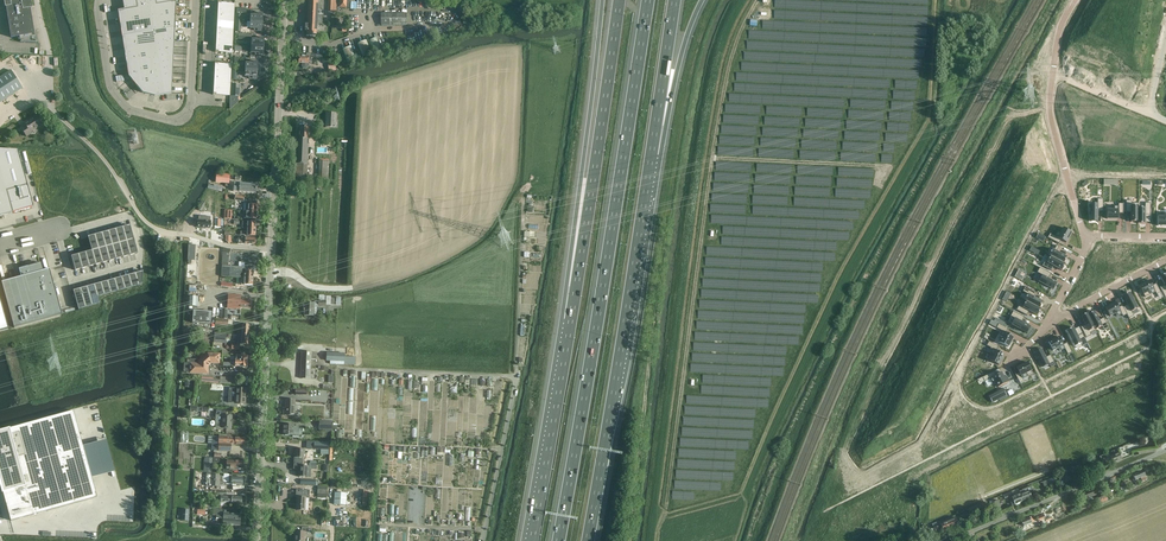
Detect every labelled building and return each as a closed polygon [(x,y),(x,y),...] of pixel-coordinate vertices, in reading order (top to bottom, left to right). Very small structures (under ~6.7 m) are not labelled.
[(6,7),(5,7),(6,7),(11,38),(19,36),(20,42),(38,43),(36,33),(34,34),(30,9),(32,8),(31,0),(5,0),(6,7)] [(118,11),(119,17),(118,17),(120,24),(121,30),(122,37),(123,42),(124,50),(125,55),(126,62),(126,63),(127,68),(128,75),(128,74),(128,76),(132,81),(137,86),(142,93),(154,96),(171,93),(172,80),(174,41),(175,34),(174,34),(175,28),(175,21),(175,15),(176,15),(176,8),(176,2),(176,0),(122,0),(124,10),(118,11)] [(320,12),(320,11),(322,11),(322,5),(320,5),(321,0),(308,0),(308,12),(320,12)] [(332,12),(336,13),(337,0),(336,0),(329,0),(328,12),(332,12)] [(308,12),(307,25),(316,26),(322,26),(322,14),(320,14),(320,12),(308,12)] [(407,13),(381,13),(381,26),(407,26),(407,13)] [(262,23),(263,14),(254,14),(254,16),(250,16),(250,22),(262,23)] [(262,31),(262,23),(250,22),(249,28),(254,28),(254,31),(262,31)] [(316,26),(307,25),(305,25),(305,30),(307,30),(306,36),(311,36),(311,34),(316,34),(316,26)] [(377,37),(370,40),(376,53),(382,50),(377,37)] [(263,47),(264,38),(256,38),(256,40),(251,40),(251,46),(263,47)] [(366,40),(357,44),(362,57),(371,54),(366,40)] [(255,55),(263,55),(263,47),(251,46),(251,52),(255,53),(255,55)] [(351,46),(342,50),(347,63),(356,60),(351,46)] [(308,63),(310,63),(311,63),(311,60),(310,60),(310,54),(306,54),(306,56),(299,55),(298,63),(302,63),(301,67),(303,69),(306,69),(307,67),(308,64),(308,63)] [(258,62),(249,62),(249,64),(245,64),(245,70),(257,71),(258,62)] [(335,63),(328,64),(329,72),(336,71),(335,63)] [(0,77),(0,103),(22,88),(17,80),(20,78),(16,71),(13,73),(11,70),(9,72),(8,70),(1,74),(3,76),(0,77)] [(249,79),(257,79),(257,71),(245,70),(244,76),(249,77),(249,79)] [(326,113),(326,127),(337,128),(337,121),(335,121),(336,114),(326,113)] [(21,128),(27,137),(31,134),(31,133),(43,125),(37,115),(24,123),(25,125),(21,128)] [(296,190),(299,191),(299,194),(306,195),(306,191),(305,191),(309,128),(299,127),(299,138),(294,138),(293,164),(295,164),(294,179),(297,179),(296,190)] [(34,206),(18,150),(0,149),(0,216),(34,206)] [(328,194),(328,180),(329,162),(319,161),(318,180),(325,180),(325,181),(318,181),(318,186),(325,186),(325,195),(328,194)] [(216,174),(215,182),(225,183),(225,186),(229,186),(229,175),(216,174)] [(255,194),(256,191),(258,191),(258,187),(256,187),(256,185),(233,183),(233,192),(255,194)] [(1098,204),(1090,204),(1090,222),(1098,222),(1098,212),(1103,212),(1103,199),(1098,199),(1098,204)] [(206,203),(202,201),(201,201),(196,209),(201,211),(206,203)] [(1131,201),(1126,201),(1126,212),(1131,212),(1131,222),(1138,222),(1138,203),(1132,203),(1132,202),(1131,202),(1131,201)] [(1151,203),(1145,203),(1145,207),(1139,207),(1139,203),(1138,203),(1138,222),(1138,224),(1145,224),(1145,222),(1145,215),(1151,215),(1151,203)] [(1107,209),(1107,215),(1107,219),(1119,219),(1119,213),(1123,214),(1123,204),(1119,204),(1119,206),(1113,206),(1113,209),(1107,209)] [(1158,216),(1158,226),(1165,226),(1165,213),(1164,213),(1164,216),(1158,216)] [(197,221),(197,227),(210,228),(211,221),(208,221),(208,217),(205,216),(205,221),(197,221)] [(134,239),(130,225),(122,227),(126,241),(134,239)] [(126,241),(122,227),(116,229),(119,243),(126,241)] [(1050,234),(1048,238),(1053,240),(1059,244),(1061,240),(1066,243),(1072,232),(1063,228),(1061,233),(1058,231),(1055,236),(1050,234)] [(116,229),(109,231),(113,245),(119,243),(116,229)] [(102,233),(106,247),(113,245),(109,231),(102,233)] [(102,233),(95,235),(99,249),(106,247),(102,233)] [(92,251),(99,249),(95,235),(88,237),(92,251)] [(134,239),(126,241),(130,255),(138,253),(134,239)] [(123,257),(130,255),(126,241),(119,243),(123,257)] [(113,245),(116,259),(123,257),(119,243),(113,245)] [(116,259),(113,245),(106,247),(110,261),(116,259)] [(1054,250),(1052,249),(1049,255),(1064,263),(1067,257),(1057,252),(1059,247),(1057,245),(1054,250)] [(99,249),(103,263),(110,261),(106,247),(99,249)] [(103,263),(99,249),(92,251),(96,265),(103,263)] [(92,251),(85,252),(89,267),(96,265),(92,251)] [(78,254),(82,269),(89,267),(85,252),(78,254)] [(78,254),(71,256),(75,271),(82,269),(78,254)] [(1049,256),(1050,257),(1047,262),(1045,261),(1042,266),(1051,271),(1053,266),(1062,271),(1065,264),(1064,263),(1049,255),(1049,256)] [(14,328),(62,315),(49,269),(43,271),(41,263),(29,266),(19,269),(21,277),(2,282),(1,282),(14,328)] [(1040,268),(1037,272),(1042,275),(1039,282),(1053,289),(1057,283),(1049,278),(1051,274),(1040,268)] [(237,278),(241,278),(244,278),(253,278),(253,271),(245,271),(226,270),(221,270),(221,276),(226,276),(226,277),(237,278)] [(143,271),(128,275),(132,287),(142,284),(143,271)] [(121,277),(125,289),(132,287),(128,275),(121,277)] [(125,289),(121,277),(115,279),(118,291),(125,289)] [(115,279),(108,281),(111,293),(118,291),(115,279)] [(111,293),(108,281),(101,283),(104,295),(111,293)] [(1149,281),(1139,286),(1145,297),(1155,292),(1157,294),(1161,292),(1156,284),(1152,286),(1149,281)] [(97,297),(104,295),(101,283),(94,285),(97,297)] [(87,287),(92,306),(99,304),(97,297),(94,285),(87,287)] [(86,308),(92,306),(87,287),(80,289),(86,308)] [(1025,287),(1023,291),(1028,294),(1025,300),(1039,308),(1043,302),(1034,297),(1037,293),(1025,287)] [(80,289),(73,291),(78,310),(86,308),(80,289)] [(1123,296),(1127,305),(1123,307),(1129,318),(1134,316),(1131,312),(1138,308),(1130,293),(1123,296)] [(240,300),(241,295),(228,294),(227,308),(240,309),(240,307),(240,300)] [(318,298),(318,303),(304,302),(304,306),(305,307),(304,315),(313,316),(313,310),(317,310),(317,306),(326,307),(326,305),(340,306),(341,299),(318,298)] [(8,329),(0,300),(0,332),(8,329)] [(240,300),(240,307),(251,308),(251,301),(240,300)] [(1019,305),(1017,310),(1027,315),(1029,311),(1037,315),(1041,309),(1039,308),(1025,300),(1025,301),(1026,301),(1023,307),(1021,306),(1019,305)] [(1116,302),(1105,308),(1110,317),(1115,314),(1117,317),(1122,314),(1123,316),(1126,314),(1128,318),(1129,318),(1123,307),(1123,305),(1119,308),(1116,302)] [(212,312),(193,310),(192,323),(211,324),(212,312)] [(1013,311),(1011,316),(1015,318),(1011,325),(1027,333),(1031,327),(1022,322),(1024,317),(1013,311)] [(1095,312),(1089,315),(1096,329),(1102,326),(1104,331),(1109,328),(1104,318),(1099,320),(1095,312)] [(1085,325),(1081,327),(1086,338),(1091,335),(1090,333),(1096,330),(1096,329),(1089,315),(1088,313),(1081,316),(1085,325)] [(996,328),(1002,331),(1000,336),(1003,337),(1000,343),(1008,347),(1014,337),(1006,333),(1008,329),(999,324),(996,328)] [(238,325),(238,334),(242,335),(248,335),(249,325),(242,325),(238,325)] [(1073,328),(1067,331),(1075,347),(1081,343),(1083,346),(1088,344),(1082,334),(1078,336),(1073,328)] [(226,344),(226,334),(214,333),(214,343),(226,344)] [(238,334),(238,344),(241,344),(248,344),(248,335),(242,335),(238,334)] [(1059,337),(1048,342),(1053,351),(1058,348),(1060,351),(1064,348),(1068,355),(1072,352),(1067,343),(1063,345),(1059,337)] [(989,342),(987,346),(991,348),(988,353),(990,354),(987,359),(999,365),(1004,355),(997,350),(999,347),(989,342)] [(1041,349),(1035,352),(1042,367),(1049,364),(1051,367),(1056,365),(1050,355),(1046,357),(1041,349)] [(301,365),(310,366),(310,359),(316,359),(316,356),(311,356),(311,352),(302,352),(301,365)] [(345,354),(336,353),(326,353),(326,360),(330,361),(330,364),(351,365),(352,357),(344,356),(345,354)] [(184,364),(184,371),(190,372),(189,373),(207,374),(208,366),(211,364),(211,363),(219,363),(219,354),(207,354),(204,356),(203,355),(200,357),(201,359),(199,360),(190,360),(190,364),(184,364)] [(241,356),(236,356),(236,360),(235,360),(235,366),(240,366),(240,367),(246,367),(247,356),(241,355),(241,356)] [(1027,362),(1016,368),(1019,373),(1015,375),(1020,383),(1024,381),(1023,379),(1028,376),(1026,373),(1032,371),(1027,362)] [(300,378),(310,379),(310,375),(313,375),(313,372),(310,372),(310,366),(301,365),(301,371),(300,378)] [(994,371),(983,377),(985,381),(990,379),(993,384),(995,382),(998,387),(1010,381),(1007,376),(1004,378),(1001,372),(996,375),(994,371)] [(229,388),(228,403),(235,403),(235,404),(246,404),(246,399),(245,398),(245,395),(246,389),(236,388),(236,389),(229,388)] [(1004,389),(989,396),(992,403),(1007,395),(1004,389)] [(295,400),(285,399),(285,410),(283,410),(283,415),(294,416),(295,400)] [(226,411),(216,410),(215,428),(231,429),(232,416),(226,415),(226,411)] [(0,431),(0,483),(11,521),(97,497),(91,478),(83,446),(73,411),(0,431)] [(332,429),(332,422),(319,421),(319,429),(332,429)] [(283,425),(282,435),(292,435),(292,437),(298,437),(299,426),(293,426),(293,425),(283,425)] [(180,433),(179,443),(183,443),(188,443),(188,434),(188,433),(184,433),(180,432),(180,433)] [(219,437),(218,450),(230,451),(231,445),(244,445),(244,438),(231,437),(231,435),(219,434),(219,437)] [(218,450),(219,437),(212,437),(212,436),(209,435),(208,443),(212,444),(211,450),(218,450)] [(295,458),(304,458),(304,466),(308,466),(309,463),(316,463),(316,459),(309,459),(309,458),(306,458),(306,454),(304,454),(304,449),(302,449),(295,449),(295,458)] [(1122,459),(1119,453),(1111,457),(1113,463),(1122,459)] [(205,457),(204,473),(212,473),(212,458),(205,457)] [(292,457),(292,469),(298,470),(298,469),(299,469),(300,469),(300,466),(304,466),(304,458),(295,458),(292,457)] [(243,462),(227,460),(226,468),(243,469),(243,462)] [(298,470),(298,477),(307,477),(307,469),(316,469),(316,466),(316,463),(309,463),(308,466),(304,466),(300,466),(300,469),(299,469),(298,469),(298,470)] [(1143,470),(1132,474),(1135,480),(1140,478),(1142,481),(1147,479),(1145,476),(1146,476),(1143,470)] [(219,475),(208,474),(206,474),(205,486),(207,486),(226,487),(226,484),(242,485),(242,478),(229,477),(228,482),(223,482),(223,477),(219,476),(219,475)] [(1120,487),(1121,490),(1124,489),(1125,492),(1129,490),(1129,491),(1138,487),(1136,484),(1128,487),(1127,485),(1126,486),(1125,484),(1120,487)] [(326,499),(327,487),(317,486),(317,494),(317,498),(326,499)] [(1019,492),(1021,494),(1023,501),(1031,498),(1031,497),(1035,495),(1031,486),(1022,490),(1023,491),(1019,492)] [(1095,488),(1082,493),(1085,500),(1096,495),(1094,491),(1096,490),(1095,488)] [(309,499),(310,492),(310,491),(296,490),(296,498),(297,498),(305,498),(309,499)] [(346,505),(347,493),(334,492),(334,505),(346,505)] [(1023,501),(1021,494),(1012,498),(1010,499),(1012,505),(1015,504),(1015,505),(1023,501)] [(304,510),(305,498),(297,498),(296,510),(304,510)] [(968,515),(986,508),(984,503),(966,510),(968,515)] [(213,509),(212,515),(216,516),(216,518),(223,519),(223,513),(224,510),(213,509)] [(1047,514),(1046,513),(1041,515),(1041,516),(1037,518),(1038,522),(1041,521),(1042,522),(1046,520),(1046,521),(1051,519),(1049,513),(1047,514)] [(1034,521),(1032,516),(1030,517),(1029,517),(1021,520),(1023,526),(1032,523),(1032,522),(1034,521)] [(944,530),(959,524),(956,518),(941,524),(944,530)] [(1004,527),(1007,534),(1020,529),(1017,521),(1004,527)] [(305,533),(310,533),(311,528),(302,528),(301,532),(295,532),(294,540),(305,540),(305,533)]
